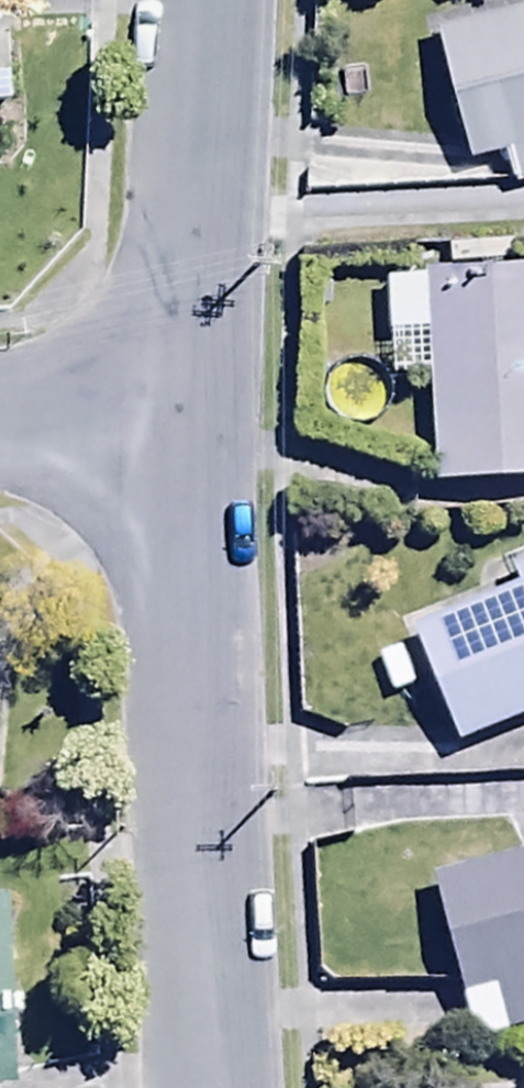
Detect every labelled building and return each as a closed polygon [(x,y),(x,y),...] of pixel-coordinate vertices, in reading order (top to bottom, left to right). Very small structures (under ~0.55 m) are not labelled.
[(441,36),(476,169),(517,158),(523,188),(523,16),(441,36)] [(459,273),(464,502),(523,500),(523,271),(459,273)] [(476,766),(523,746),(523,603),(425,645),(476,766)] [(440,885),(486,1051),(523,1041),(523,863),(440,885)] [(31,914),(0,916),(0,1087),(41,1087),(31,914)]
